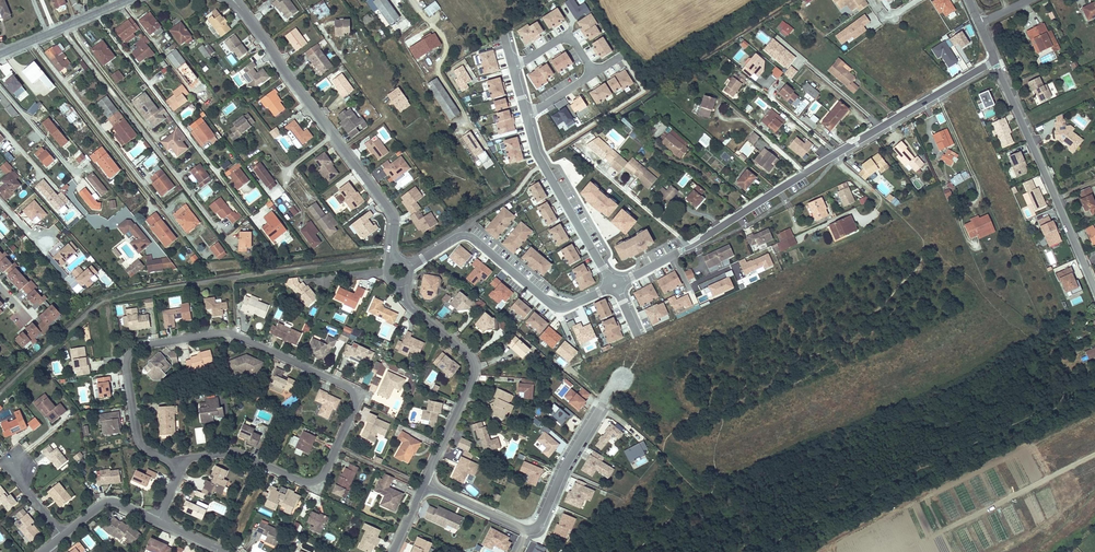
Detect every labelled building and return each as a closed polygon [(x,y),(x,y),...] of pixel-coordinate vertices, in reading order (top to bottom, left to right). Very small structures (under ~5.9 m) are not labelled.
[(3,18),(10,15),(4,0),(0,0),(0,19),(3,18)] [(276,6),(277,5),(282,12),(288,19),(297,11),(289,0),(284,0),(282,2),(280,0),(276,0),(272,3),(275,7),(276,6)] [(322,0),(311,7),(319,19),(330,12),(322,0)] [(373,3),(389,25),(399,18),(386,0),(377,0),(373,3)] [(838,6),(841,10),(847,5),(852,11),(856,8),(850,0),(845,0),(838,6)] [(856,8),(866,1),(865,0),(850,0),(856,8)] [(891,8),(886,0),(884,0),(882,1),(888,10),(891,8)] [(943,11),(936,0),(933,2),(940,13),(943,11)] [(950,0),(936,0),(943,11),(945,16),(955,10),(950,0)] [(435,1),(423,10),(429,16),(440,8),(435,1)] [(1083,10),(1088,20),(1094,16),(1094,2),(1086,7),(1087,8),(1083,10)] [(564,19),(557,9),(550,14),(557,26),(561,24),(560,22),(564,19)] [(880,21),(889,17),(885,9),(876,13),(880,21)] [(208,20),(221,37),(231,30),(226,23),(227,22),(224,17),(223,19),(216,10),(212,13),(212,17),(208,20)] [(370,13),(361,19),(365,24),(374,18),(370,13)] [(145,19),(144,17),(139,20),(150,34),(153,32),(155,35),(162,30),(160,27),(151,14),(145,19)] [(557,26),(550,14),(542,19),(549,29),(553,26),(554,28),(557,26)] [(595,26),(597,25),(590,14),(577,22),(582,29),(580,30),(583,34),(595,26)] [(862,29),(864,27),(863,26),(862,24),(863,23),(865,25),(870,21),(864,14),(835,35),(841,44),(852,36),(857,32),(859,35),(864,32),(862,29)] [(131,18),(124,24),(125,25),(122,27),(119,29),(116,31),(123,40),(124,39),(133,33),(139,28),(131,18)] [(349,19),(333,18),(333,36),(343,36),(343,32),(349,32),(349,19)] [(783,21),(780,25),(788,32),(791,28),(783,21)] [(543,32),(536,22),(529,27),(537,39),(540,37),(539,35),(543,32)] [(176,29),(175,27),(171,30),(180,44),(185,41),(187,44),(193,40),(182,24),(176,29)] [(1027,32),(1031,41),(1034,39),(1040,51),(1051,46),(1056,44),(1053,37),(1048,40),(1046,34),(1047,33),(1043,24),(1027,32)] [(537,39),(529,27),(527,25),(517,31),(525,45),(532,40),(533,41),(537,39)] [(780,25),(777,28),(785,35),(788,32),(780,25)] [(590,40),(600,33),(595,26),(583,34),(585,37),(587,36),(590,40)] [(295,29),(285,37),(289,42),(291,41),(295,47),(294,48),(297,52),(307,43),(295,29)] [(962,31),(950,39),(954,45),(955,47),(959,44),(962,48),(970,43),(962,31)] [(136,37),(133,33),(124,39),(127,43),(136,37)] [(131,53),(135,58),(141,53),(142,55),(144,53),(146,56),(147,58),(153,54),(145,44),(149,41),(144,35),(135,43),(138,47),(131,53)] [(235,35),(233,36),(240,45),(242,44),(235,35)] [(432,35),(428,37),(435,48),(438,46),(432,35)] [(240,45),(233,36),(225,43),(232,52),(233,50),(239,59),(248,52),(242,44),(240,45)] [(435,48),(428,37),(409,48),(416,59),(435,48)] [(595,52),(607,45),(602,38),(592,44),(595,48),(593,49),(595,52)] [(778,44),(772,39),(769,44),(774,48),(778,44)] [(949,39),(933,49),(938,57),(942,55),(947,63),(955,58),(949,48),(954,45),(950,39),(949,39)] [(1034,39),(1031,41),(1037,53),(1040,51),(1034,39)] [(97,48),(96,46),(91,50),(103,65),(114,57),(103,43),(97,48)] [(774,48),(769,44),(764,50),(786,68),(794,58),(778,44),(774,48)] [(205,58),(208,56),(209,55),(202,45),(198,48),(205,58)] [(612,52),(607,45),(595,52),(597,56),(599,55),(602,59),(612,52)] [(215,53),(210,46),(207,49),(206,49),(211,56),(215,53)] [(45,52),(52,60),(59,55),(52,47),(45,52)] [(197,79),(175,49),(167,56),(188,85),(197,79)] [(308,58),(311,61),(312,61),(317,67),(322,74),(332,66),(319,49),(308,58)] [(499,71),(494,51),(479,55),(484,75),(499,71)] [(141,53),(135,58),(138,62),(146,56),(144,53),(142,55),(141,53)] [(555,60),(551,63),(559,74),(574,65),(566,53),(562,56),(555,60)] [(748,59),(745,62),(745,66),(741,70),(750,77),(753,73),(755,72),(760,66),(764,62),(755,54),(751,59),(748,59)] [(59,55),(52,60),(59,71),(65,67),(68,70),(72,67),(69,64),(67,66),(59,55)] [(844,63),(838,58),(828,71),(847,86),(846,87),(853,93),(857,88),(851,83),(855,79),(854,78),(847,72),(841,67),(844,63)] [(949,66),(957,61),(955,58),(947,63),(949,66)] [(81,60),(78,62),(84,70),(87,68),(81,60)] [(34,62),(22,72),(32,84),(39,78),(48,89),(53,85),(34,62)] [(764,70),(764,62),(760,66),(760,69),(756,73),(755,72),(753,73),(757,77),(764,70)] [(248,87),(255,88),(256,83),(262,82),(263,82),(269,78),(263,69),(257,74),(255,74),(252,70),(256,67),(253,63),(244,70),(249,77),(248,87)] [(841,67),(847,72),(850,69),(844,63),(841,67)] [(555,76),(547,65),(543,68),(528,77),(536,89),(546,82),(555,76)] [(528,76),(528,77),(543,68),(542,67),(535,71),(528,76)] [(791,79),(797,72),(790,67),(784,74),(790,79),(791,79)] [(84,70),(81,72),(84,76),(90,71),(87,68),(84,70)] [(617,73),(613,76),(621,88),(622,90),(633,83),(625,70),(617,75),(617,73)] [(118,71),(111,76),(116,83),(123,78),(118,71)] [(333,81),(337,87),(339,89),(338,90),(344,98),(355,90),(342,74),(333,81)] [(13,76),(5,83),(13,93),(22,86),(13,76)] [(621,88),(613,76),(610,78),(611,80),(607,82),(614,92),(621,88)] [(738,91),(742,84),(743,85),(746,82),(745,81),(738,77),(737,76),(735,79),(733,78),(724,91),(733,98),(736,93),(735,92),(736,90),(738,91)] [(1034,96),(1037,95),(1040,102),(1052,97),(1046,84),(1043,85),(1039,76),(1028,82),(1032,91),(1034,96)] [(92,78),(83,85),(90,94),(99,87),(92,78)] [(427,85),(450,119),(459,113),(436,79),(427,85)] [(501,79),(487,83),(492,101),(506,97),(501,79)] [(801,88),(814,99),(818,94),(805,83),(801,88)] [(611,95),(605,84),(601,86),(599,85),(596,87),(604,99),(611,95)] [(798,97),(792,92),(793,91),(785,84),(779,92),(787,99),(786,100),(791,105),(798,97)] [(175,95),(171,98),(178,107),(187,101),(184,97),(188,93),(182,85),(177,89),(180,92),(175,95)] [(604,99),(596,87),(592,89),(594,91),(590,93),(597,104),(604,99)] [(408,101),(399,88),(389,95),(392,100),(391,101),(393,104),(394,103),(398,108),(408,101)] [(275,89),(262,99),(269,107),(276,116),(286,109),(280,102),(278,100),(280,98),(276,94),(278,93),(275,89)] [(994,105),(988,91),(979,95),(982,102),(978,104),(981,111),(994,105)] [(134,105),(146,95),(144,93),(132,102),(134,105)] [(157,110),(146,95),(134,105),(146,120),(147,119),(150,117),(148,115),(150,114),(158,125),(165,119),(162,115),(166,112),(162,107),(157,110)] [(106,96),(97,104),(114,127),(124,119),(106,96)] [(709,117),(715,99),(705,96),(699,114),(709,117)] [(178,107),(171,98),(166,102),(173,111),(178,107)] [(269,107),(262,99),(261,100),(267,108),(269,107)] [(494,103),(496,112),(508,109),(507,104),(505,99),(494,103)] [(408,101),(398,108),(400,112),(410,104),(408,101)] [(73,109),(70,105),(66,103),(60,108),(65,116),(73,109)] [(839,103),(822,123),(830,130),(835,124),(836,124),(843,116),(842,115),(847,109),(839,103)] [(563,110),(552,117),(557,125),(564,120),(568,128),(575,124),(571,119),(576,116),(569,104),(562,109),(563,110)] [(10,105),(5,109),(13,118),(18,114),(10,105)] [(338,115),(343,121),(351,131),(349,133),(353,138),(360,133),(356,128),(360,125),(364,130),(369,126),(361,117),(359,119),(350,108),(346,111),(345,110),(338,115)] [(94,135),(73,109),(65,116),(72,125),(73,124),(77,129),(76,129),(86,142),(94,135)] [(770,110),(761,121),(768,127),(769,126),(771,127),(770,128),(775,133),(784,122),(770,110)] [(496,114),(499,123),(511,119),(509,111),(496,114)] [(158,125),(150,114),(148,115),(150,117),(147,119),(154,128),(158,125)] [(245,119),(238,125),(244,132),(251,127),(250,126),(254,122),(248,114),(244,118),(245,119)] [(243,116),(236,122),(238,125),(245,119),(244,118),(243,116)] [(816,124),(810,119),(806,116),(804,118),(802,116),(799,119),(802,121),(803,120),(813,129),(817,125),(816,124)] [(69,143),(50,118),(43,124),(61,148),(69,143)] [(1007,124),(1004,118),(992,123),(1002,147),(1012,142),(1009,133),(1005,125),(1007,124)] [(201,146),(203,144),(205,143),(209,140),(214,136),(201,119),(192,125),(190,126),(188,129),(201,146)] [(499,123),(496,123),(500,135),(516,131),(512,119),(511,119),(499,123)] [(620,121),(637,135),(639,132),(623,119),(620,121)] [(114,128),(117,133),(125,144),(137,136),(124,120),(114,128)] [(1058,126),(1064,126),(1064,120),(1053,122),(1055,131),(1053,131),(1055,139),(1061,139),(1063,140),(1062,141),(1067,145),(1074,150),(1082,140),(1071,131),(1067,128),(1065,128),(1058,129),(1058,126)] [(294,121),(285,129),(289,133),(291,132),(303,146),(313,138),(307,130),(304,133),(294,121)] [(343,121),(341,122),(349,133),(351,131),(343,121)] [(234,126),(230,130),(232,133),(237,139),(242,135),(241,134),(244,132),(238,125),(235,127),(234,126)] [(173,137),(172,134),(162,142),(167,150),(171,148),(177,156),(187,149),(182,142),(186,138),(178,127),(175,132),(176,134),(173,137)] [(277,128),(270,133),(275,139),(282,135),(277,128)] [(940,150),(953,144),(946,129),(933,135),(940,150)] [(681,153),(683,155),(687,149),(685,147),(689,143),(673,130),(662,143),(671,151),(678,156),(681,153)] [(470,132),(459,139),(472,159),(471,160),(478,170),(483,167),(481,164),(476,156),(483,152),(470,132)] [(753,132),(747,139),(753,145),(760,137),(753,132)] [(125,144),(117,133),(114,135),(122,146),(125,144)] [(713,141),(705,134),(699,143),(707,149),(713,141)] [(217,140),(214,136),(209,140),(212,144),(217,140)] [(731,140),(728,137),(722,144),(726,146),(731,140)] [(524,161),(517,138),(504,142),(510,165),(524,161)] [(598,138),(586,145),(598,156),(599,154),(604,158),(607,161),(615,152),(598,138)] [(802,158),(813,145),(807,140),(804,144),(796,138),(789,147),(802,158)] [(371,139),(365,144),(367,148),(369,147),(373,153),(378,160),(388,153),(378,140),(374,143),(371,139)] [(901,141),(893,149),(899,155),(897,157),(901,162),(906,167),(909,164),(916,172),(924,165),(917,156),(914,159),(906,149),(907,148),(901,141)] [(755,150),(746,143),(740,151),(748,157),(751,153),(754,155),(757,151),(755,150)] [(42,148),(35,154),(46,167),(54,160),(46,151),(45,152),(42,148)] [(101,148),(92,155),(97,161),(110,178),(119,170),(101,148)] [(769,173),(773,167),(770,165),(772,163),(775,165),(779,160),(765,148),(753,162),(762,169),(763,168),(769,173)] [(944,161),(951,165),(953,162),(951,161),(954,157),(956,158),(958,155),(954,153),(953,157),(950,155),(952,152),(948,150),(944,157),(945,158),(944,161)] [(681,153),(678,156),(671,151),(671,152),(679,159),(683,155),(681,153)] [(4,155),(10,162),(14,159),(8,152),(4,155)] [(483,152),(476,156),(481,164),(489,159),(483,152)] [(615,152),(607,161),(611,164),(616,168),(615,170),(619,173),(623,168),(628,163),(615,152)] [(315,160),(321,169),(330,180),(338,174),(332,166),(330,163),(331,162),(324,153),(315,160)] [(1016,168),(1015,168),(1019,178),(1030,172),(1027,167),(1025,163),(1026,163),(1022,153),(1011,158),(1016,168)] [(87,158),(83,154),(76,161),(80,165),(87,158)] [(879,154),(862,166),(864,169),(859,175),(865,180),(869,176),(878,169),(881,173),(889,168),(879,154)] [(385,170),(384,171),(387,174),(388,173),(389,175),(392,178),(404,170),(406,172),(410,169),(401,157),(392,165),(385,170)] [(631,158),(628,163),(623,168),(627,171),(629,170),(634,174),(637,177),(644,169),(631,158)] [(384,163),(382,165),(385,170),(392,165),(388,160),(384,163)] [(231,165),(228,161),(222,166),(224,169),(231,165)] [(7,162),(0,168),(5,175),(12,169),(7,162)] [(266,187),(267,186),(273,182),(274,181),(260,163),(253,168),(266,187)] [(208,183),(206,179),(209,177),(199,164),(190,171),(200,184),(199,184),(201,188),(208,183)] [(235,171),(232,168),(225,173),(228,177),(230,175),(232,179),(239,188),(249,181),(239,168),(238,169),(235,171)] [(1019,178),(1015,168),(1010,171),(1014,180),(1019,178)] [(330,180),(321,169),(319,171),(327,182),(330,180)] [(644,169),(637,177),(641,180),(645,184),(644,185),(649,189),(657,180),(644,169)] [(150,178),(154,182),(164,195),(174,187),(161,170),(156,173),(150,178)] [(404,170),(392,178),(394,181),(406,172),(404,170)] [(747,171),(737,183),(745,190),(751,183),(750,182),(755,177),(747,171)] [(5,198),(13,191),(20,185),(16,180),(18,177),(14,172),(11,175),(10,174),(3,180),(6,184),(0,189),(0,193),(5,199),(5,198)] [(966,172),(951,180),(952,182),(954,187),(970,179),(968,175),(966,172)] [(87,177),(92,184),(93,183),(95,186),(94,186),(102,196),(107,191),(92,173),(87,177)] [(239,188),(232,179),(231,180),(238,190),(239,188)] [(36,186),(47,199),(55,192),(44,180),(36,186)] [(1034,180),(1026,184),(1037,208),(1048,204),(1040,186),(1037,187),(1034,180)] [(164,195),(154,182),(152,184),(161,197),(164,195)] [(846,182),(839,186),(841,191),(838,192),(845,207),(855,202),(846,182)] [(355,193),(356,193),(349,183),(339,190),(347,200),(346,202),(353,210),(363,202),(359,196),(358,197),(355,193)] [(590,203),(601,190),(592,183),(581,196),(590,203)] [(670,202),(678,192),(671,186),(667,192),(663,188),(659,192),(670,202)] [(696,208),(701,202),(704,199),(702,198),(700,196),(704,192),(698,186),(686,200),(696,208)] [(402,198),(405,201),(410,208),(417,202),(423,197),(415,187),(402,198)] [(1082,191),(1085,198),(1083,199),(1080,200),(1080,201),(1081,205),(1082,204),(1085,212),(1090,210),(1092,215),(1094,214),(1094,204),(1091,196),(1092,195),(1089,188),(1082,191)] [(951,195),(948,189),(943,192),(946,198),(951,195)] [(548,199),(546,195),(548,194),(546,190),(533,197),(538,205),(548,199)] [(593,209),(606,195),(601,190),(590,203),(588,205),(593,209)] [(13,191),(5,198),(7,199),(15,193),(13,191)] [(58,196),(55,192),(47,199),(57,212),(59,211),(65,206),(65,205),(58,196)] [(357,192),(356,193),(355,193),(358,197),(359,196),(363,202),(364,201),(357,192)] [(61,193),(58,196),(65,205),(69,202),(61,193)] [(611,199),(606,195),(593,209),(598,213),(599,212),(611,199)] [(215,214),(217,212),(218,212),(223,218),(223,219),(227,216),(229,219),(236,214),(233,211),(232,212),(220,197),(209,205),(215,214)] [(867,197),(859,200),(861,205),(869,202),(867,197)] [(809,204),(814,216),(816,220),(828,215),(825,209),(822,203),(820,198),(809,204)] [(118,199),(109,201),(111,209),(120,207),(118,199)] [(618,206),(611,199),(599,212),(607,219),(618,206)] [(273,204),(270,200),(265,204),(269,208),(273,204)] [(47,216),(34,201),(28,206),(37,216),(41,221),(47,216)] [(315,201),(306,208),(316,221),(325,214),(315,201)] [(405,201),(403,202),(411,212),(419,205),(417,202),(410,208),(405,201)] [(186,204),(183,206),(185,210),(186,210),(195,222),(185,230),(187,233),(200,223),(186,204)] [(419,205),(411,212),(413,215),(411,216),(414,220),(423,214),(421,210),(422,209),(419,205)] [(543,218),(555,211),(553,207),(551,209),(549,205),(539,211),(543,218)] [(37,216),(28,206),(22,211),(31,221),(37,216)] [(65,206),(59,211),(62,214),(68,209),(65,206)] [(183,206),(173,214),(185,230),(195,222),(186,210),(185,210),(183,206)] [(293,207),(289,210),(294,216),(298,213),(293,207)] [(515,217),(504,208),(497,215),(509,225),(515,217)] [(329,211),(325,214),(316,221),(329,237),(338,230),(335,227),(339,224),(329,211)] [(558,220),(556,216),(557,215),(555,211),(543,218),(547,226),(558,220)] [(637,222),(625,211),(613,224),(626,235),(637,222)] [(264,218),(268,224),(276,218),(272,212),(264,218)] [(369,212),(354,223),(360,231),(357,233),(360,238),(363,236),(365,240),(378,230),(375,225),(373,227),(370,223),(368,224),(366,221),(368,220),(373,216),(369,212)] [(425,217),(418,222),(423,228),(426,232),(439,222),(432,212),(425,217)] [(147,220),(152,227),(153,227),(156,231),(154,232),(160,240),(161,239),(167,246),(176,239),(168,229),(167,229),(163,224),(164,224),(155,213),(147,220)] [(236,214),(229,219),(232,224),(241,217),(237,213),(236,214)] [(423,214),(414,220),(421,230),(423,228),(418,222),(425,217),(423,214)] [(509,225),(497,215),(495,218),(506,228),(509,225)] [(972,222),(964,225),(970,239),(977,235),(979,238),(989,234),(995,231),(988,215),(979,219),(972,222)] [(1062,239),(1052,219),(1050,220),(1048,215),(1037,221),(1050,245),(1062,239)] [(830,226),(836,240),(857,230),(851,217),(830,226)] [(269,226),(264,230),(270,239),(276,234),(278,237),(282,234),(280,231),(284,228),(276,218),(268,224),(269,226)] [(506,228),(495,218),(491,222),(503,232),(506,228)] [(124,233),(129,229),(134,226),(130,221),(127,221),(119,227),(121,229),(124,233)] [(314,235),(319,232),(311,221),(306,225),(307,226),(301,231),(313,248),(320,243),(314,235)] [(503,232),(491,222),(485,230),(496,239),(503,232)] [(532,232),(521,222),(515,229),(526,239),(532,232)] [(354,223),(351,225),(357,233),(360,231),(354,223)] [(134,226),(129,229),(136,238),(131,243),(138,253),(150,244),(136,227),(137,226),(136,225),(135,225),(134,226)] [(556,239),(568,231),(566,228),(564,229),(562,225),(551,231),(556,239)] [(1092,243),(1094,242),(1094,230),(1093,226),(1086,229),(1092,243)] [(526,239),(515,229),(512,233),(523,242),(526,239)] [(753,234),(746,237),(750,246),(757,243),(758,246),(773,239),(768,229),(754,236),(753,234)] [(781,234),(784,241),(793,236),(790,229),(780,233),(781,234)] [(570,240),(568,236),(570,235),(568,231),(556,239),(560,246),(570,240)] [(647,231),(618,248),(626,262),(655,245),(647,231)] [(240,232),(240,239),(241,239),(241,248),(246,248),(250,248),(251,232),(240,232)] [(523,242),(512,233),(508,237),(520,246),(523,242)] [(781,242),(784,250),(797,244),(793,236),(784,241),(781,242)] [(520,246),(508,237),(502,244),(513,254),(520,246)] [(240,239),(239,239),(238,252),(246,252),(246,248),(241,248),(241,239),(240,239)] [(217,242),(210,248),(217,257),(224,251),(217,242)] [(72,243),(53,259),(59,266),(75,252),(78,250),(72,243)] [(565,258),(578,251),(576,247),(574,248),(571,245),(561,251),(565,258)] [(734,255),(729,245),(706,256),(708,260),(705,262),(708,268),(721,262),(721,261),(734,255)] [(471,256),(460,247),(450,258),(461,268),(471,256)] [(122,255),(116,249),(112,252),(118,259),(122,255)] [(527,263),(535,253),(530,249),(522,258),(527,263)] [(3,272),(7,269),(12,264),(5,257),(8,255),(4,251),(2,254),(0,255),(0,268),(3,272)] [(226,254),(224,251),(217,257),(219,260),(226,254)] [(580,260),(578,256),(580,255),(578,251),(565,258),(570,266),(580,260)] [(77,254),(75,252),(59,266),(61,268),(77,254)] [(532,267),(541,257),(535,253),(527,263),(530,264),(532,267)] [(764,267),(765,271),(774,267),(768,255),(760,259),(752,262),(752,261),(747,263),(745,259),(739,262),(740,266),(741,267),(745,276),(764,267)] [(538,271),(546,262),(541,257),(532,267),(535,269),(538,271)] [(161,259),(146,262),(148,274),(163,272),(161,259)] [(485,280),(492,272),(487,268),(486,269),(483,266),(484,265),(476,259),(471,264),(475,268),(466,279),(474,285),(481,277),(485,280)] [(144,266),(138,260),(126,271),(132,277),(144,266)] [(7,269),(10,273),(7,276),(13,283),(21,275),(15,268),(17,266),(14,262),(12,264),(7,269)] [(543,276),(551,266),(546,262),(538,271),(543,276)] [(577,278),(589,271),(587,268),(585,269),(583,265),(573,271),(577,278)] [(77,279),(76,281),(82,287),(85,285),(91,279),(99,272),(93,266),(85,273),(77,279)] [(1073,273),(1070,266),(1055,273),(1058,281),(1061,279),(1067,291),(1070,289),(1073,294),(1083,289),(1077,278),(1075,279),(1074,280),(1071,274),(1072,273),(1073,273)] [(72,273),(77,279),(85,273),(79,267),(72,273)] [(694,278),(691,270),(685,273),(688,281),(694,278)] [(594,283),(590,276),(591,275),(589,271),(577,278),(575,280),(581,291),(594,283)] [(672,288),(681,284),(674,271),(665,275),(672,288)] [(430,294),(434,293),(434,292),(437,293),(438,287),(440,288),(441,280),(439,277),(425,274),(423,284),(425,284),(424,289),(422,289),(421,292),(424,295),(427,292),(430,294)] [(13,283),(20,290),(23,287),(26,290),(33,284),(30,280),(28,282),(21,275),(13,283)] [(672,288),(665,275),(656,280),(664,293),(672,288)] [(513,294),(501,284),(501,283),(495,277),(490,283),(496,289),(494,292),(493,291),(489,295),(495,300),(499,296),(502,299),(503,298),(507,301),(513,294)] [(727,278),(708,287),(713,298),(734,288),(729,278),(729,277),(727,278)] [(94,283),(91,279),(85,285),(88,288),(94,283)] [(303,296),(311,305),(319,298),(308,286),(307,287),(303,282),(294,290),(298,294),(300,292),(303,296)] [(658,296),(651,283),(642,288),(649,301),(658,296)] [(33,284),(26,290),(29,294),(26,297),(33,304),(36,301),(41,297),(35,290),(37,288),(33,284)] [(354,294),(354,296),(351,294),(352,293),(340,288),(335,298),(345,303),(344,304),(355,309),(360,297),(361,298),(365,290),(358,287),(354,294)] [(439,295),(440,288),(438,287),(437,293),(434,292),(434,293),(430,294),(427,292),(424,295),(427,297),(432,298),(439,295)] [(642,288),(634,293),(641,306),(649,301),(642,288)] [(462,307),(468,306),(471,308),(476,308),(475,303),(469,298),(467,298),(460,292),(450,304),(458,311),(462,307)] [(36,301),(39,305),(40,305),(47,298),(43,295),(41,297),(36,301)] [(675,310),(679,308),(685,306),(686,308),(692,306),(691,303),(688,295),(676,300),(675,296),(668,299),(669,303),(672,302),(675,310)] [(311,305),(303,296),(301,297),(309,307),(311,305)] [(154,306),(153,298),(145,299),(146,307),(154,306)] [(213,309),(214,310),(213,311),(217,314),(225,313),(224,310),(228,309),(227,302),(217,303),(216,298),(206,299),(207,310),(213,309)] [(269,306),(251,298),(250,300),(246,298),(243,305),(241,310),(245,311),(246,310),(255,314),(264,318),(269,306)] [(369,311),(387,319),(386,321),(393,325),(398,314),(382,306),(384,302),(375,298),(369,311)] [(517,314),(526,303),(523,300),(522,302),(518,299),(510,308),(517,314)] [(605,299),(594,304),(597,312),(610,306),(609,303),(607,303),(605,299)] [(524,320),(531,310),(528,307),(529,306),(526,303),(517,314),(524,320)] [(52,304),(45,311),(54,320),(61,314),(52,304)] [(657,305),(646,310),(653,324),(659,321),(657,317),(660,315),(662,318),(667,315),(662,305),(658,307),(657,305)] [(612,315),(610,311),(612,310),(610,306),(597,312),(601,320),(612,315)] [(128,317),(130,327),(140,326),(140,329),(151,327),(149,315),(139,317),(138,308),(127,309),(128,317)] [(183,309),(164,311),(167,328),(176,327),(175,319),(184,318),(184,321),(192,320),(190,308),(183,309)] [(39,324),(46,331),(50,328),(48,325),(54,320),(45,311),(40,315),(39,317),(42,321),(39,324)] [(485,331),(488,328),(494,327),(494,330),(499,330),(498,321),(495,319),(493,319),(486,313),(476,325),(484,332),(485,331)] [(542,317),(544,315),(540,313),(538,316),(534,313),(526,323),(533,328),(542,317)] [(539,334),(548,324),(544,321),(546,319),(542,317),(533,328),(539,334)] [(619,325),(617,322),(615,323),(613,318),(602,323),(606,331),(619,325)] [(566,323),(568,328),(576,325),(573,320),(566,323)] [(32,323),(25,329),(29,333),(34,338),(40,332),(43,334),(46,331),(39,324),(36,327),(32,323)] [(288,341),(297,345),(302,334),(280,324),(278,327),(274,335),(284,339),(288,341)] [(311,327),(305,324),(303,331),(308,333),(311,327)] [(579,325),(572,329),(579,345),(595,338),(589,326),(581,329),(579,325)] [(623,337),(619,330),(621,329),(619,325),(606,331),(603,332),(608,344),(623,337)] [(353,330),(346,326),(344,331),(351,334),(353,330)] [(561,337),(549,327),(540,337),(552,347),(561,337)] [(426,342),(412,336),(413,332),(408,330),(399,351),(408,355),(410,350),(412,347),(421,352),(426,342)] [(351,334),(344,331),(340,339),(348,343),(351,335),(351,334)] [(22,332),(15,338),(23,347),(30,341),(32,344),(36,340),(34,338),(29,333),(26,336),(22,332)] [(517,351),(524,357),(531,349),(516,336),(509,344),(514,349),(515,348),(518,350),(517,351)] [(326,362),(332,348),(334,348),(337,341),(329,337),(326,344),(314,339),(310,348),(321,354),(319,358),(326,362)] [(364,361),(369,363),(374,352),(359,345),(358,349),(352,347),(347,357),(353,360),(355,357),(364,361)] [(76,371),(79,371),(79,376),(91,374),(90,369),(88,369),(87,358),(85,347),(73,349),(76,371)] [(321,354),(310,348),(309,351),(317,355),(316,357),(319,358),(321,354)] [(1086,352),(1090,360),(1094,357),(1094,348),(1086,352)] [(195,371),(195,369),(204,367),(204,364),(214,361),(211,351),(201,354),(201,356),(200,356),(197,357),(193,358),(192,361),(187,362),(190,373),(195,371)] [(178,363),(176,352),(172,352),(169,355),(172,358),(173,364),(178,363)] [(435,364),(438,367),(447,356),(443,353),(435,364)] [(236,359),(229,362),(234,375),(239,377),(240,375),(241,374),(240,372),(247,370),(250,371),(257,375),(264,362),(253,357),(253,359),(248,357),(247,354),(236,359)] [(153,378),(159,378),(165,373),(171,368),(171,366),(165,360),(166,360),(163,356),(157,361),(155,358),(149,362),(151,364),(152,365),(150,367),(149,366),(145,369),(148,373),(148,374),(151,378),(152,377),(153,378)] [(460,370),(452,363),(453,362),(447,356),(438,367),(452,379),(460,370)] [(363,365),(364,361),(355,357),(353,360),(363,365)] [(461,368),(454,361),(453,362),(452,363),(460,370),(461,368)] [(275,390),(283,394),(285,390),(292,393),(296,386),(294,386),(296,382),(289,379),(289,380),(285,379),(284,380),(281,379),(282,377),(285,371),(277,368),(272,378),(275,380),(274,384),(277,385),(275,390)] [(401,391),(406,380),(389,372),(380,391),(391,396),(394,388),(401,391)] [(100,398),(112,396),(109,382),(111,382),(110,377),(98,379),(99,384),(98,384),(100,398)] [(375,377),(370,390),(376,392),(381,380),(375,377)] [(566,379),(564,382),(571,387),(573,385),(566,379)] [(521,385),(518,384),(518,392),(525,393),(533,394),(534,386),(531,385),(521,385)] [(590,394),(583,388),(577,395),(572,390),(567,396),(572,400),(570,401),(569,403),(578,411),(586,402),(584,401),(590,394)] [(509,404),(513,395),(499,389),(496,397),(498,398),(500,399),(499,401),(498,400),(493,410),(495,411),(506,416),(507,412),(511,404),(509,404)] [(319,414),(328,419),(332,411),(330,410),(332,408),(333,408),(335,409),(340,400),(327,394),(327,393),(321,390),(316,399),(321,401),(320,403),(324,404),(319,414)] [(391,396),(380,391),(379,394),(389,399),(391,396)] [(45,394),(40,398),(43,402),(46,400),(49,404),(52,403),(45,394)] [(67,411),(60,404),(56,407),(52,403),(49,404),(46,400),(43,402),(40,398),(34,402),(41,411),(44,410),(48,415),(46,416),(52,423),(67,411)] [(218,418),(224,417),(223,408),(220,409),(217,409),(217,407),(219,407),(218,398),(207,400),(208,403),(200,404),(201,409),(200,409),(202,420),(214,419),(214,418),(213,416),(218,416),(218,417),(218,418)] [(440,414),(442,414),(444,404),(431,401),(429,411),(427,411),(425,420),(431,422),(431,425),(432,427),(434,427),(436,426),(437,423),(439,413),(440,414)] [(563,411),(554,404),(549,410),(555,415),(553,417),(557,421),(557,422),(561,426),(566,421),(569,417),(570,418),(571,419),(574,415),(566,408),(563,411)] [(163,435),(175,434),(175,414),(178,414),(177,407),(159,408),(159,424),(163,424),(163,435)] [(17,420),(23,417),(20,411),(14,414),(17,420)] [(504,420),(506,416),(495,411),(493,415),(504,420)] [(100,416),(101,422),(108,421),(110,435),(120,434),(119,430),(118,419),(120,419),(119,413),(100,416)] [(373,436),(376,437),(378,433),(385,436),(390,424),(377,418),(378,416),(370,413),(366,420),(368,421),(370,422),(369,425),(366,427),(362,437),(371,441),(373,436)] [(17,420),(9,423),(6,425),(3,428),(5,431),(3,432),(5,436),(6,437),(27,427),(23,417),(17,420)] [(41,425),(35,418),(29,424),(34,431),(41,425)] [(110,435),(108,421),(101,422),(101,425),(102,424),(104,436),(110,435)] [(490,448),(491,451),(501,448),(498,438),(490,440),(486,427),(484,428),(482,422),(472,425),(474,432),(476,431),(479,439),(481,438),(484,450),(490,448)] [(599,441),(595,446),(601,450),(611,437),(613,438),(614,436),(618,439),(623,434),(621,433),(624,429),(617,424),(614,427),(612,426),(610,428),(609,427),(605,432),(606,433),(602,437),(602,436),(598,440),(599,441)] [(256,447),(261,436),(253,432),(254,430),(245,425),(240,434),(250,439),(249,441),(248,443),(256,447)] [(551,431),(545,426),(539,433),(542,435),(537,441),(546,448),(543,453),(548,458),(559,445),(547,435),(551,431)] [(307,453),(311,445),(313,445),(317,437),(313,435),(305,431),(304,431),(296,448),(307,453)] [(414,452),(417,453),(422,444),(411,437),(404,432),(399,440),(407,444),(399,458),(408,463),(414,452)] [(458,447),(465,450),(469,452),(473,444),(462,439),(458,447)] [(643,442),(624,452),(630,464),(635,461),(634,459),(639,457),(640,459),(645,456),(643,452),(647,449),(643,442)] [(56,449),(52,452),(48,447),(42,453),(46,457),(47,456),(52,462),(58,469),(67,462),(56,449)] [(417,453),(414,452),(408,463),(410,464),(414,455),(415,456),(417,453)] [(610,468),(601,462),(604,458),(594,452),(591,456),(590,456),(581,470),(592,477),(596,470),(605,476),(610,468)] [(82,457),(79,453),(74,457),(77,461),(82,457)] [(472,460),(462,456),(452,478),(461,483),(467,471),(475,474),(479,466),(471,462),(472,460)] [(535,487),(542,470),(524,462),(520,471),(530,476),(527,483),(535,487)] [(348,469),(346,468),(343,474),(341,479),(339,478),(336,485),(347,490),(351,481),(352,482),(359,468),(351,464),(348,469)] [(224,480),(228,472),(216,466),(212,474),(214,475),(215,476),(213,481),(212,483),(211,482),(206,480),(204,484),(206,484),(204,488),(213,493),(214,491),(216,488),(224,492),(228,482),(224,480)] [(609,478),(614,470),(610,468),(605,476),(609,478)] [(119,470),(111,471),(111,470),(100,471),(101,476),(96,477),(98,486),(102,485),(102,483),(112,482),(112,484),(121,483),(119,470)] [(155,479),(157,474),(148,470),(146,475),(137,471),(133,480),(147,487),(152,478),(155,479)] [(467,471),(461,483),(463,483),(468,473),(474,476),(475,474),(467,471)] [(381,505),(390,509),(396,512),(399,506),(397,505),(399,502),(400,503),(404,495),(390,488),(394,479),(390,476),(385,474),(383,480),(380,479),(375,490),(377,491),(381,493),(386,496),(381,505)] [(569,492),(565,502),(578,508),(582,498),(584,499),(590,501),(594,492),(583,487),(585,483),(578,480),(576,484),(575,484),(573,488),(575,489),(573,493),(571,493),(569,492)] [(62,507),(72,499),(59,483),(48,492),(55,500),(56,499),(62,507)] [(272,486),(268,494),(270,495),(268,499),(265,505),(276,510),(278,504),(282,505),(280,509),(290,513),(293,507),(295,503),(297,504),(301,497),(296,495),(293,494),(294,492),(281,487),(280,490),(278,494),(275,492),(277,488),(272,486)] [(1,487),(0,488),(0,495),(0,496),(0,504),(1,504),(2,503),(8,511),(18,503),(11,495),(9,497),(7,498),(5,495),(6,492),(1,487)] [(335,487),(333,494),(342,498),(345,491),(335,487)] [(211,497),(213,493),(204,488),(202,493),(204,494),(207,495),(211,497)] [(185,512),(190,502),(185,500),(180,510),(185,512)] [(195,504),(190,502),(185,512),(201,520),(206,510),(201,507),(195,504)] [(425,518),(446,527),(447,525),(458,530),(463,518),(439,507),(438,510),(430,507),(425,518)] [(34,522),(23,508),(16,514),(20,519),(15,523),(29,540),(37,533),(32,527),(30,528),(29,526),(30,525),(34,522)] [(315,525),(323,529),(328,519),(321,515),(313,511),(308,521),(315,525)] [(557,524),(553,534),(564,538),(568,529),(571,531),(576,519),(564,514),(560,522),(562,523),(561,526),(559,525),(557,524)] [(115,532),(122,539),(125,536),(133,543),(140,534),(132,526),(130,529),(127,526),(119,519),(117,521),(112,516),(108,520),(103,526),(112,535),(115,532)] [(108,520),(105,517),(100,524),(103,526),(108,520)] [(265,541),(275,545),(282,532),(261,522),(257,530),(268,535),(265,541)] [(364,545),(361,550),(366,551),(372,551),(375,546),(376,543),(378,544),(381,539),(378,538),(381,531),(366,524),(363,530),(367,531),(361,543),(364,545)] [(34,525),(32,527),(37,533),(29,540),(30,542),(41,534),(34,525)] [(323,529),(315,525),(314,527),(312,526),(311,528),(321,533),(323,529)] [(507,541),(509,538),(492,529),(483,545),(492,549),(494,545),(507,551),(511,543),(507,541)] [(121,541),(122,539),(115,532),(112,535),(116,538),(118,538),(121,541)] [(153,551),(170,551),(171,549),(167,547),(168,546),(162,543),(157,541),(152,539),(147,549),(153,551)] [(413,551),(429,551),(433,544),(420,539),(416,547),(415,547),(413,551)] [(525,551),(533,551),(537,544),(531,541),(525,551)] [(86,550),(79,542),(74,546),(75,548),(71,551),(84,551),(86,550)]
